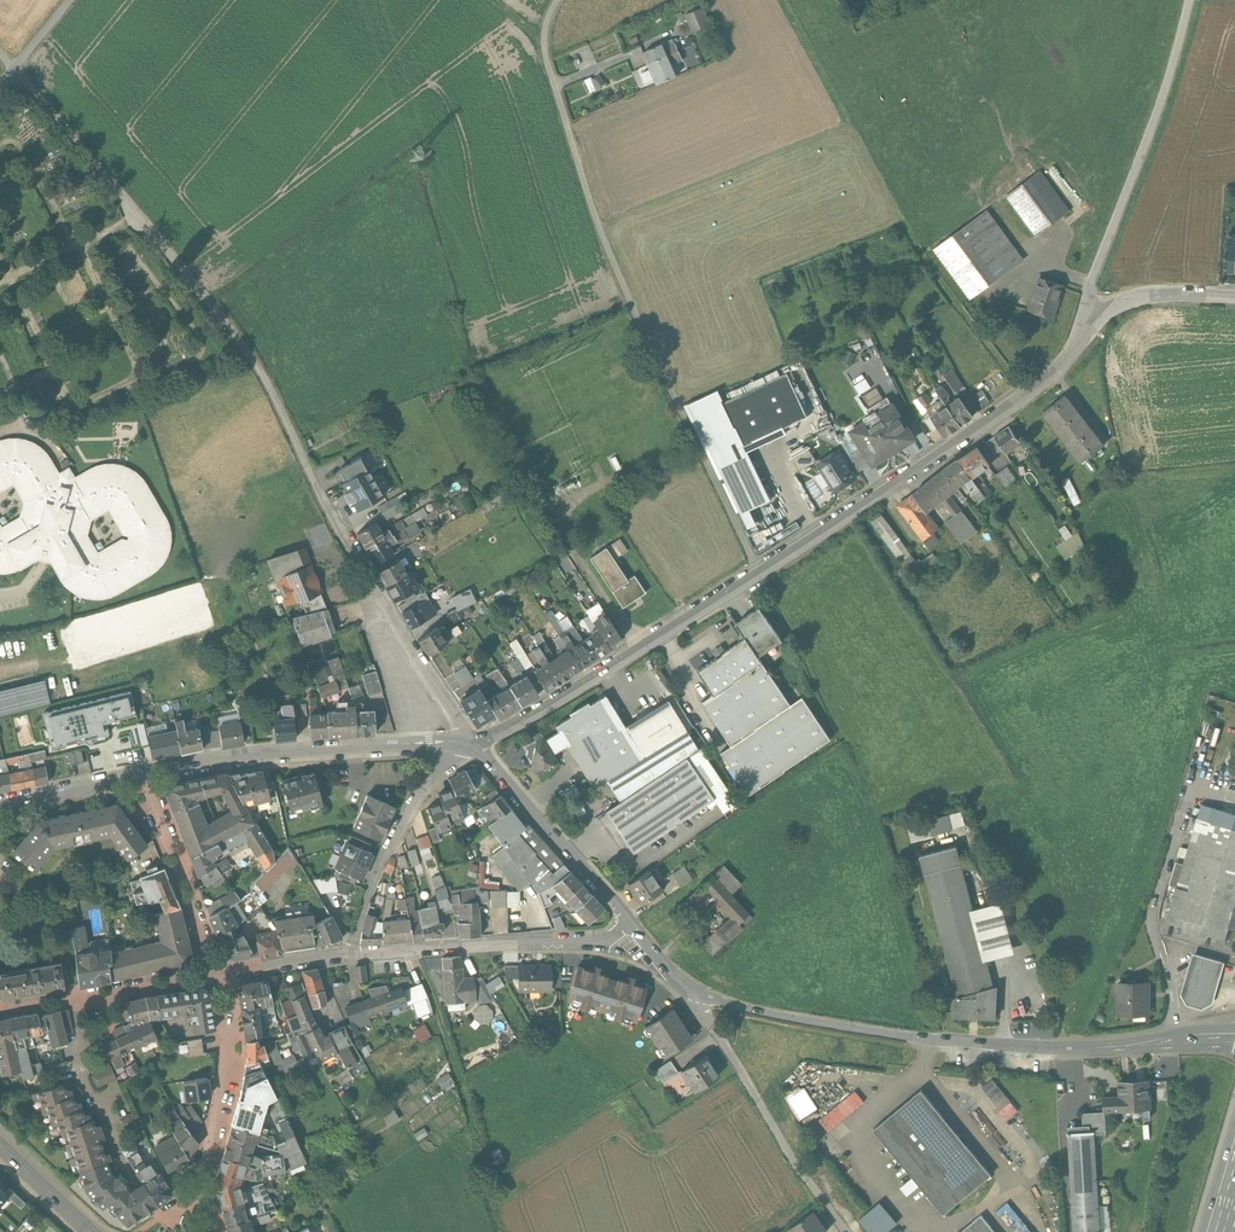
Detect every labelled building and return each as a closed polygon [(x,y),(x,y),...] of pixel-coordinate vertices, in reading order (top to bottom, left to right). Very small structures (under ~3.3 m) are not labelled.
[(702,9),(686,16),(693,32),(709,25),(702,9)] [(676,38),(643,53),(648,65),(678,51),(676,45),(679,44),(676,38)] [(678,51),(648,65),(651,70),(642,74),(646,83),(655,79),(658,85),(676,77),(670,63),(678,59),(679,62),(682,61),(679,52),(678,51)] [(584,79),(588,91),(604,85),(600,73),(584,79)] [(1068,211),(1040,173),(1006,198),(1034,237),(1068,211)] [(973,221),(934,250),(970,299),(1023,260),(1015,250),(1002,260),(973,221)] [(1056,283),(1051,281),(1050,283),(1039,279),(1029,310),(1041,314),(1042,309),(1055,313),(1064,287),(1056,284),(1056,283)] [(883,365),(870,371),(877,387),(890,380),(883,365)] [(787,375),(722,406),(742,449),(807,418),(787,375)] [(858,394),(869,388),(864,379),(853,385),(858,394)] [(959,379),(949,385),(953,392),(963,386),(959,379)] [(942,387),(935,392),(946,408),(950,405),(947,400),(948,400),(942,391),(944,389),(942,387)] [(982,391),(971,398),(974,404),(985,397),(986,397),(982,391)] [(927,394),(917,401),(927,414),(933,410),(933,407),(927,400),(930,398),(927,394)] [(1103,447),(1064,396),(1043,414),(1081,463),(1097,451),(1099,455),(1103,452),(1100,449),(1103,447)] [(974,404),(978,410),(989,403),(985,397),(974,404)] [(950,405),(946,408),(960,427),(972,418),(958,399),(950,405)] [(889,405),(868,418),(871,422),(861,428),(865,433),(855,439),(862,451),(871,466),(872,466),(913,441),(889,405)] [(933,410),(927,414),(931,420),(938,414),(933,407),(933,410)] [(938,414),(931,420),(944,439),(960,427),(946,408),(938,414)] [(328,437),(332,446),(347,438),(339,421),(311,435),(315,443),(328,437)] [(937,431),(930,421),(925,424),(932,434),(937,431)] [(1021,446),(1008,428),(994,438),(1002,451),(1006,456),(1021,446)] [(714,437),(704,442),(747,531),(757,526),(750,512),(772,501),(748,453),(727,464),(714,437)] [(994,438),(986,444),(995,456),(1002,451),(994,438)] [(3,572),(14,570),(37,557),(44,559),(52,561),(63,581),(69,587),(78,594),(88,597),(97,598),(108,596),(114,593),(149,573),(155,569),(160,564),(157,562),(161,556),(164,549),(165,541),(169,541),(169,535),(167,527),(164,519),(144,484),(138,477),(130,471),(119,467),(107,465),(94,469),(74,480),(68,470),(58,476),(46,456),(38,448),(30,444),(22,441),(11,440),(2,442),(0,443),(0,493),(13,485),(26,511),(1,527),(0,525),(0,572),(3,572)] [(808,450),(793,460),(800,472),(815,463),(808,450)] [(976,450),(958,462),(970,479),(985,499),(991,495),(982,483),(983,482),(978,475),(989,468),(976,450)] [(862,451),(849,458),(859,474),(871,466),(862,451)] [(838,452),(817,465),(834,493),(855,480),(838,452)] [(362,457),(338,471),(344,482),(368,468),(362,457)] [(958,462),(943,472),(957,490),(962,486),(961,486),(964,483),(970,479),(958,462)] [(1003,487),(1014,480),(1006,467),(994,474),(1003,487)] [(344,482),(342,483),(355,505),(356,504),(359,509),(369,504),(384,496),(368,468),(344,482)] [(943,472),(912,496),(927,514),(928,514),(941,503),(949,497),(957,490),(943,472)] [(1073,505),(1079,502),(1068,477),(1062,480),(1073,505)] [(985,499),(970,479),(964,483),(979,503),(985,499)] [(553,501),(548,491),(544,493),(549,504),(553,501)] [(539,494),(533,498),(538,508),(544,505),(539,494)] [(912,496),(896,507),(910,525),(919,519),(932,535),(939,529),(928,514),(927,514),(912,496)] [(397,497),(378,507),(381,514),(400,503),(397,497)] [(960,512),(949,497),(941,503),(953,518),(960,512)] [(395,506),(382,514),(386,520),(399,513),(395,506)] [(877,512),(866,520),(900,562),(911,554),(877,512)] [(976,533),(960,512),(953,518),(945,524),(961,545),(976,533)] [(412,515),(388,529),(388,530),(392,536),(409,525),(416,521),(412,515)] [(932,535),(919,519),(910,525),(923,542),(932,535)] [(382,534),(376,523),(357,534),(366,551),(385,539),(392,536),(388,530),(382,534)] [(392,536),(385,539),(388,544),(393,545),(416,531),(414,528),(412,530),(409,525),(392,536)] [(388,544),(385,539),(366,551),(374,565),(394,554),(388,544)] [(619,539),(607,547),(616,560),(628,551),(619,539)] [(410,545),(399,551),(401,553),(403,557),(416,550),(415,548),(412,549),(410,545)] [(627,582),(606,549),(590,560),(623,609),(645,594),(634,577),(627,582)] [(310,565),(302,569),(301,565),(309,562),(304,550),(268,561),(286,605),(300,599),(300,601),(320,593),(321,592),(310,565)] [(406,574),(398,560),(403,557),(401,553),(376,567),(386,586),(406,575),(406,574)] [(927,570),(937,562),(931,553),(920,561),(927,570)] [(406,574),(406,575),(409,581),(413,579),(417,577),(413,570),(406,574)] [(544,580),(538,570),(522,578),(522,579),(529,590),(544,580)] [(406,575),(386,586),(395,601),(404,597),(409,594),(412,592),(418,588),(413,579),(409,581),(406,575)] [(427,578),(420,582),(425,592),(432,588),(427,578)] [(517,581),(511,585),(514,589),(520,586),(517,581)] [(511,584),(502,590),(507,598),(516,592),(514,589),(511,585),(511,584)] [(502,590),(492,595),(494,600),(501,597),(506,607),(511,604),(507,598),(502,590)] [(407,602),(398,607),(402,613),(418,604),(423,601),(426,600),(428,599),(425,592),(416,597),(412,600),(407,602)] [(320,593),(300,601),(306,614),(322,610),(327,609),(320,593)] [(409,594),(404,597),(407,602),(412,600),(409,594)] [(597,603),(585,611),(593,623),(598,619),(597,618),(604,613),(597,603)] [(426,619),(418,604),(402,613),(410,628),(426,619)] [(470,605),(464,609),(467,615),(474,612),(470,605)] [(745,639),(696,672),(712,696),(762,662),(757,655),(780,639),(760,608),(736,625),(745,639)] [(306,614),(291,618),(303,648),(331,637),(322,610),(306,614)] [(459,611),(444,618),(450,625),(463,617),(459,611)] [(565,633),(551,611),(545,615),(559,636),(565,633)] [(622,640),(604,613),(597,618),(598,619),(593,623),(596,629),(609,650),(615,646),(616,644),(622,640)] [(457,624),(447,631),(452,638),(462,631),(457,624)] [(442,626),(437,629),(441,634),(445,631),(442,626)] [(507,626),(502,630),(505,636),(511,633),(507,626)] [(437,629),(435,627),(417,640),(424,650),(425,649),(428,655),(446,642),(441,634),(437,629)] [(583,642),(573,627),(565,633),(559,636),(568,650),(580,669),(596,659),(590,649),(588,651),(583,642)] [(596,629),(590,633),(592,636),(583,642),(588,651),(590,649),(596,659),(609,650),(596,629)] [(447,631),(445,631),(441,634),(446,642),(452,638),(447,631)] [(538,632),(531,636),(536,643),(541,640),(543,639),(538,632)] [(559,636),(553,640),(562,654),(568,650),(559,636)] [(532,665),(516,640),(509,644),(518,658),(525,669),(532,665)] [(545,643),(544,644),(541,640),(536,643),(539,647),(545,657),(550,654),(551,653),(545,643)] [(545,657),(539,647),(533,651),(543,667),(540,669),(539,669),(533,673),(545,691),(561,681),(545,657)] [(562,654),(558,656),(558,657),(552,661),(552,658),(550,654),(545,657),(561,681),(580,669),(568,650),(562,654)] [(338,657),(323,663),(330,682),(335,681),(339,691),(348,688),(338,657)] [(321,658),(309,663),(318,687),(330,682),(323,663),(321,658)] [(518,658),(509,663),(517,675),(525,670),(525,669),(518,658)] [(791,706),(762,662),(712,696),(701,703),(730,747),(720,753),(748,795),(830,740),(802,698),(791,706)] [(503,665),(497,669),(505,682),(512,677),(503,665)] [(465,667),(453,674),(461,686),(473,679),(465,667)] [(497,669),(485,675),(489,683),(495,680),(498,685),(505,682),(497,669)] [(376,671),(361,675),(368,696),(382,691),(376,671)] [(479,675),(473,679),(479,689),(479,690),(486,685),(479,675)] [(526,678),(509,688),(521,706),(528,701),(528,702),(538,696),(526,678)] [(0,690),(0,716),(50,704),(45,680),(0,690)] [(330,682),(318,687),(322,697),(339,691),(335,681),(330,682)] [(514,710),(521,706),(509,688),(505,682),(498,685),(502,692),(486,701),(494,714),(498,719),(514,710)] [(479,690),(479,689),(460,701),(476,725),(494,714),(486,701),(479,690)] [(130,691),(43,713),(52,748),(108,734),(105,722),(136,714),(130,691)] [(362,693),(351,696),(353,700),(355,709),(355,711),(356,711),(362,711),(363,705),(361,700),(364,699),(362,693)] [(315,694),(308,694),(309,714),(316,714),(315,694)] [(624,727),(611,706),(605,696),(580,711),(589,726),(618,774),(687,731),(686,731),(680,720),(668,702),(667,701),(624,727)] [(290,697),(281,699),(285,718),(294,717),(290,697)] [(686,717),(674,698),(668,702),(680,720),(686,717)] [(1218,709),(1216,713),(1225,718),(1232,705),(1220,698),(1215,707),(1218,709)] [(353,700),(335,701),(335,709),(338,709),(338,711),(327,712),(327,713),(328,737),(356,735),(356,711),(355,711),(355,709),(353,700)] [(248,709),(237,711),(239,723),(241,732),(251,730),(248,709)] [(362,711),(356,711),(356,735),(375,734),(374,711),(362,711)] [(580,711),(555,727),(558,732),(564,742),(589,726),(580,711)] [(316,714),(309,714),(310,738),(328,737),(327,713),(316,714)] [(285,718),(274,720),(275,741),(296,739),(294,717),(285,718)] [(686,717),(680,720),(686,731),(693,727),(686,717)] [(198,729),(184,731),(181,720),(175,722),(176,730),(180,753),(202,749),(199,734),(198,729)] [(239,723),(217,727),(218,730),(221,747),(243,743),(241,732),(239,723)] [(618,774),(589,726),(564,742),(567,746),(593,789),(618,774)] [(176,730),(147,736),(151,760),(180,753),(176,730)] [(545,740),(540,732),(532,737),(534,740),(528,743),(526,755),(536,771),(556,759),(553,754),(545,740)] [(558,732),(545,740),(553,754),(556,752),(557,753),(565,749),(564,747),(567,746),(564,742),(558,732)] [(81,748),(67,753),(71,766),(85,762),(81,748)] [(38,751),(28,753),(29,759),(36,758),(36,756),(40,756),(38,751)] [(16,755),(4,758),(6,764),(12,763),(12,762),(17,760),(16,755)] [(686,758),(605,812),(632,853),(713,799),(686,758)] [(44,763),(36,764),(37,768),(32,769),(35,785),(48,782),(44,763)] [(21,771),(20,771),(23,787),(35,785),(32,769),(31,766),(25,767),(26,770),(21,771)] [(20,768),(14,769),(15,772),(8,774),(11,789),(23,787),(20,771),(21,771),(20,768)] [(1,772),(2,775),(0,775),(0,792),(11,789),(8,774),(7,770),(1,772)] [(465,771),(449,780),(453,791),(456,799),(465,794),(475,789),(465,771)] [(263,772),(253,774),(254,777),(248,778),(252,793),(254,792),(257,802),(270,799),(266,783),(263,772)] [(205,778),(198,779),(205,796),(222,791),(232,811),(234,814),(245,808),(244,806),(229,778),(226,773),(221,775),(205,778)] [(247,773),(229,778),(244,806),(257,802),(254,792),(252,793),(248,778),(247,773)] [(314,773),(299,777),(299,775),(282,779),(285,792),(283,793),(285,800),(287,800),(290,809),(295,808),(295,811),(309,807),(309,806),(317,803),(317,805),(322,804),(314,773)] [(196,800),(205,796),(198,779),(167,786),(164,791),(165,794),(171,809),(172,812),(197,804),(196,800)] [(273,781),(266,783),(270,799),(277,797),(273,781)] [(495,790),(485,796),(489,802),(499,796),(495,790)] [(462,815),(453,791),(439,796),(442,803),(448,820),(462,815)] [(465,794),(456,799),(459,805),(466,801),(465,796),(465,794)] [(395,807),(368,796),(353,829),(380,840),(395,807)] [(500,796),(477,811),(484,820),(479,824),(484,831),(489,827),(487,824),(510,809),(500,796)] [(245,808),(234,814),(232,811),(206,826),(205,823),(210,820),(212,817),(207,803),(198,806),(197,804),(172,812),(189,853),(190,858),(252,822),(245,808)] [(442,803),(428,808),(435,827),(437,832),(451,827),(448,820),(442,803)] [(116,804),(38,821),(15,849),(14,848),(10,852),(14,855),(15,854),(32,868),(34,866),(36,867),(48,852),(45,849),(51,843),(59,841),(60,845),(73,843),(73,840),(81,838),(81,841),(83,841),(82,838),(90,837),(90,839),(105,837),(104,832),(110,831),(118,842),(116,844),(119,849),(122,847),(125,851),(122,853),(127,860),(146,845),(116,804)] [(524,827),(517,817),(510,809),(487,824),(489,827),(504,847),(492,855),(519,891),(531,883),(538,893),(545,889),(553,885),(570,871),(527,824),(524,827)] [(961,813),(948,816),(951,829),(964,826),(961,813)] [(471,836),(479,830),(469,815),(464,818),(471,836)] [(1197,819),(1166,923),(1224,941),(1228,929),(1227,929),(1234,903),(1234,830),(1197,819)] [(252,822),(190,858),(195,869),(198,876),(198,877),(200,876),(214,866),(211,860),(213,855),(233,844),(234,845),(246,838),(261,831),(255,821),(252,822)] [(928,822),(907,827),(911,843),(932,838),(928,822)] [(435,827),(429,830),(433,843),(440,840),(437,832),(435,827)] [(261,831),(246,838),(265,870),(274,861),(272,850),(261,831)] [(428,835),(415,839),(419,851),(432,847),(428,835)] [(371,845),(350,836),(348,843),(368,852),(371,845)] [(348,843),(346,842),(341,855),(366,866),(372,853),(368,852),(348,843)] [(993,988),(956,847),(920,856),(957,998),(993,988)] [(416,849),(408,851),(412,866),(420,863),(416,849)] [(366,866),(341,855),(335,868),(337,869),(357,877),(361,879),(366,866)] [(407,867),(405,855),(397,856),(400,868),(407,867)] [(395,861),(390,858),(383,870),(391,874),(395,861)] [(479,865),(472,862),(468,874),(475,877),(479,865)] [(421,864),(413,867),(416,875),(424,872),(421,864)] [(180,907),(163,867),(158,870),(155,865),(146,869),(147,873),(141,876),(139,879),(141,890),(133,892),(134,897),(135,903),(159,900),(165,912),(180,907)] [(741,884),(723,865),(713,875),(730,894),(741,884)] [(227,881),(215,866),(214,866),(200,876),(206,885),(211,882),(216,888),(227,881)] [(683,867),(672,875),(681,887),(692,880),(683,867)] [(357,877),(337,869),(335,875),(354,884),(357,877)] [(592,894),(570,871),(553,885),(545,889),(549,898),(558,890),(560,893),(558,895),(569,907),(569,912),(576,910),(592,894)] [(661,891),(648,871),(628,884),(641,904),(661,891)] [(730,894),(713,875),(702,886),(711,895),(731,917),(716,931),(726,942),(752,917),(730,894)] [(335,877),(308,881),(309,882),(310,882),(316,893),(337,891),(335,877)] [(139,879),(131,881),(133,892),(141,890),(139,879)] [(352,884),(341,881),(337,893),(349,896),(352,884)] [(443,881),(434,884),(437,890),(445,887),(443,881)] [(702,886),(680,906),(685,911),(686,911),(690,911),(707,895),(709,897),(711,895),(702,886)] [(437,890),(434,891),(440,907),(450,903),(448,895),(445,887),(437,890)] [(545,889),(538,893),(542,904),(551,901),(549,898),(545,889)] [(487,891),(466,893),(452,895),(448,895),(450,903),(451,904),(476,902),(487,901),(487,891)] [(506,891),(504,891),(491,892),(492,908),(507,907),(506,891)] [(235,892),(220,900),(225,909),(226,908),(227,909),(236,903),(240,901),(240,900),(240,899),(235,892)] [(592,894),(576,910),(579,913),(587,923),(604,907),(592,894)] [(240,899),(240,900),(240,901),(244,905),(251,901),(247,895),(240,899)] [(411,898),(405,899),(408,911),(414,909),(411,898)] [(393,901),(386,899),(383,913),(382,921),(388,921),(393,901)] [(405,899),(399,901),(402,920),(409,920),(408,911),(405,899)] [(226,908),(225,909),(220,900),(214,903),(218,912),(209,917),(217,936),(221,934),(232,928),(237,925),(246,919),(236,903),(227,909),(226,908)] [(429,907),(418,909),(418,913),(421,927),(438,924),(438,923),(435,906),(434,902),(428,903),(429,907)] [(476,902),(451,904),(454,915),(457,915),(460,937),(480,936),(478,912),(476,902)] [(358,908),(345,905),(343,917),(346,930),(351,931),(358,908)] [(165,912),(155,914),(161,941),(144,945),(111,953),(111,963),(108,963),(110,981),(188,962),(192,956),(180,907),(165,912)] [(418,913),(416,914),(414,909),(408,911),(409,920),(412,940),(423,939),(423,936),(421,927),(418,913)] [(569,912),(552,919),(555,930),(565,929),(562,922),(574,917),(579,913),(576,910),(569,912)] [(312,912),(274,918),(270,921),(278,931),(282,953),(315,948),(311,927),(314,926),(312,912)] [(142,922),(140,925),(140,926),(140,928),(144,945),(161,941),(155,914),(149,916),(146,918),(144,920),(142,922)] [(382,923),(375,924),(376,918),(366,915),(364,924),(374,928),(373,932),(382,931),(382,923)] [(314,926),(311,927),(315,948),(342,938),(331,916),(314,926)] [(270,921),(268,918),(259,924),(262,927),(259,929),(261,931),(263,930),(266,933),(278,931),(270,921)] [(388,921),(382,921),(382,923),(382,931),(382,943),(412,940),(409,920),(402,920),(388,921)] [(709,937),(694,921),(686,928),(712,956),(726,942),(716,931),(709,937)] [(438,924),(421,927),(423,936),(440,934),(440,931),(444,930),(442,922),(438,923),(438,924)] [(374,928),(364,924),(360,943),(382,943),(382,931),(373,932),(374,928)] [(82,926),(70,928),(73,947),(74,947),(74,948),(86,947),(83,934),(91,932),(91,929),(83,929),(82,926)] [(243,935),(239,938),(234,939),(232,928),(221,934),(228,956),(234,959),(252,956),(251,949),(250,949),(246,941),(243,935)] [(266,933),(256,935),(260,958),(282,954),(282,953),(278,931),(266,933)] [(108,932),(105,933),(105,936),(102,936),(103,946),(102,946),(103,960),(107,960),(108,963),(111,963),(111,953),(110,949),(108,932)] [(97,951),(75,955),(78,986),(110,981),(108,963),(107,960),(103,960),(99,961),(97,951)] [(1221,963),(1194,955),(1183,994),(1188,1003),(1201,1007),(1210,1002),(1221,963)] [(460,956),(443,958),(443,969),(461,968),(460,956)] [(61,963),(29,969),(32,993),(64,987),(63,982),(61,963)] [(364,966),(355,967),(357,981),(363,980),(365,978),(364,966)] [(518,966),(505,966),(505,979),(518,979),(518,966)] [(551,966),(518,966),(518,979),(518,992),(529,992),(529,989),(540,989),(540,992),(551,992),(551,966)] [(590,971),(577,967),(569,992),(570,992),(567,999),(568,999),(568,1001),(579,1005),(578,1008),(586,1010),(587,1007),(601,1011),(610,980),(605,978),(606,976),(599,974),(599,973),(596,967),(591,970),(590,971)] [(461,968),(443,969),(446,1003),(464,1001),(477,1000),(474,979),(474,978),(462,979),(461,968)] [(0,973),(0,995),(1,998),(32,993),(29,969),(0,973)] [(323,990),(316,969),(303,973),(310,994),(323,990)] [(499,977),(486,985),(491,994),(496,991),(494,987),(502,982),(499,977)] [(486,985),(482,978),(474,979),(477,1000),(477,1002),(495,1001),(491,994),(486,985)] [(630,978),(625,981),(625,982),(617,979),(616,982),(610,980),(601,1011),(613,1015),(612,1019),(620,1021),(621,1018),(632,1021),(633,1019),(637,1018),(646,988),(632,984),(633,983),(630,978)] [(282,980),(271,982),(273,993),(285,990),(282,980)] [(267,981),(258,983),(254,983),(255,988),(258,1006),(259,1017),(264,1017),(262,1007),(273,1005),(267,981)] [(252,984),(242,985),(239,990),(242,1009),(258,1006),(255,988),(254,983),(252,983),(252,984)] [(312,1015),(300,984),(288,989),(301,1021),(312,1015)] [(387,984),(369,988),(373,998),(390,992),(387,984)] [(422,984),(405,990),(409,1001),(410,1004),(413,1003),(427,998),(429,998),(428,994),(422,984)] [(1148,1014),(1148,984),(1117,984),(1118,1014),(1148,1014)] [(373,998),(363,1001),(368,1014),(379,1010),(387,1008),(388,1010),(406,1003),(402,992),(400,988),(390,992),(373,998)] [(993,988),(957,998),(954,999),(945,998),(944,1007),(944,1008),(954,1008),(953,1016),(953,1017),(954,1017),(994,1018),(994,1019),(995,1019),(995,1018),(996,988),(993,988)] [(204,990),(156,997),(159,1016),(182,1013),(182,1014),(187,1016),(189,1012),(189,1010),(191,1010),(194,1032),(215,1029),(209,993),(204,990)] [(323,990),(310,994),(314,1007),(326,1004),(323,990)] [(145,997),(127,1002),(133,1029),(127,1031),(128,1034),(134,1046),(134,1047),(155,1036),(149,1018),(147,997),(145,997)] [(156,997),(147,997),(149,1018),(159,1017),(159,1016),(156,997)] [(427,998),(413,1003),(418,1016),(433,1011),(429,999),(427,1000),(427,998)] [(293,1001),(287,1004),(292,1016),(286,1018),(288,1025),(281,1028),(282,1032),(286,1037),(289,1036),(306,1031),(301,1021),(293,1001)] [(363,1001),(346,1007),(351,1020),(368,1014),(363,1001)] [(446,1003),(447,1011),(465,1009),(464,1002),(464,1001),(446,1003)] [(492,1009),(487,1004),(479,1005),(473,1011),(475,1019),(480,1024),(488,1023),(493,1017),(492,1009)] [(258,1006),(242,1009),(246,1042),(257,1039),(256,1035),(255,1024),(260,1024),(259,1017),(258,1006)] [(387,1008),(379,1010),(382,1018),(390,1015),(388,1010),(387,1008)] [(672,1009),(645,1027),(664,1057),(691,1039),(672,1009)] [(68,1010),(59,1012),(64,1033),(72,1031),(68,1010)] [(59,1011),(44,1015),(44,1017),(48,1031),(52,1046),(67,1042),(64,1033),(59,1012),(59,1011)] [(37,1014),(26,1016),(34,1046),(43,1044),(42,1040),(38,1037),(37,1034),(43,1033),(43,1032),(48,1031),(44,1017),(39,1019),(37,1014)] [(351,1020),(353,1023),(355,1028),(371,1023),(368,1014),(351,1020)] [(463,1015),(450,1021),(454,1029),(466,1023),(463,1015)] [(34,1046),(26,1016),(9,1019),(14,1038),(23,1037),(26,1049),(34,1047),(34,1046)] [(0,1021),(0,1067),(1,1072),(2,1075),(21,1071),(17,1058),(17,1057),(12,1038),(14,1038),(9,1019),(0,1021)] [(277,1019),(267,1022),(271,1036),(282,1032),(281,1028),(277,1019)] [(353,1023),(347,1026),(352,1035),(357,1033),(355,1028),(353,1023)] [(124,1026),(113,1031),(117,1039),(117,1040),(128,1034),(124,1026)] [(330,1034),(324,1037),(318,1026),(306,1032),(317,1054),(320,1060),(338,1051),(330,1034)] [(351,1040),(344,1027),(329,1033),(330,1034),(338,1051),(347,1067),(362,1058),(351,1040)] [(306,1031),(289,1036),(295,1053),(301,1051),(303,1056),(308,1059),(317,1054),(306,1032),(306,1031)] [(128,1034),(117,1040),(122,1051),(125,1050),(134,1046),(128,1034)] [(34,1047),(26,1049),(23,1037),(14,1038),(12,1038),(17,1057),(17,1058),(21,1071),(23,1078),(44,1073),(37,1056),(34,1047)] [(117,1039),(103,1045),(115,1069),(122,1066),(125,1065),(122,1057),(127,1054),(125,1050),(122,1051),(117,1040),(117,1039)] [(202,1039),(188,1041),(190,1054),(204,1052),(202,1039)] [(259,1046),(257,1039),(246,1042),(246,1065),(259,1059),(262,1067),(269,1064),(265,1057),(267,1056),(264,1045),(259,1046)] [(374,1052),(368,1043),(360,1049),(365,1057),(374,1052)] [(704,1055),(680,1071),(694,1092),(718,1076),(704,1055)] [(292,1056),(282,1061),(282,1060),(275,1063),(280,1075),(288,1071),(299,1065),(297,1061),(295,1062),(292,1056)] [(267,1101),(264,1114),(277,1117),(280,1122),(277,1124),(280,1130),(282,1129),(287,1141),(278,1145),(280,1148),(283,1153),(283,1155),(298,1149),(298,1150),(301,1149),(298,1144),(284,1110),(282,1106),(262,1067),(259,1059),(249,1064),(268,1102),(267,1101)] [(307,1066),(302,1059),(297,1061),(299,1065),(302,1070),(307,1066)] [(670,1061),(653,1072),(661,1085),(678,1074),(670,1061)] [(135,1062),(127,1068),(130,1076),(140,1070),(135,1062)] [(268,1102),(249,1064),(246,1065),(241,1094),(267,1101),(268,1102)] [(299,1065),(288,1071),(290,1075),(302,1070),(299,1065)] [(110,1067),(92,1076),(97,1087),(116,1077),(110,1067)] [(348,1068),(337,1075),(342,1085),(354,1078),(348,1068)] [(448,1072),(436,1079),(443,1089),(454,1081),(448,1072)] [(207,1078),(183,1081),(184,1091),(186,1091),(187,1101),(196,1099),(195,1097),(210,1095),(207,1078)] [(992,1079),(982,1088),(986,1094),(997,1085),(992,1079)] [(1148,1081),(1119,1083),(1120,1097),(1104,1098),(1104,1112),(1120,1111),(1120,1110),(1149,1108),(1148,1081)] [(63,1083),(32,1093),(34,1098),(37,1100),(39,1099),(43,1111),(45,1112),(48,1111),(52,1123),(54,1124),(57,1123),(60,1131),(62,1130),(63,1135),(66,1136),(69,1135),(71,1141),(66,1143),(68,1149),(70,1150),(73,1149),(75,1155),(71,1157),(72,1163),(75,1164),(78,1163),(80,1169),(110,1160),(108,1154),(107,1153),(103,1155),(98,1141),(102,1139),(103,1138),(99,1126),(98,1126),(94,1127),(92,1120),(90,1120),(88,1115),(87,1114),(83,1115),(79,1102),(78,1102),(74,1103),(70,1090),(69,1089),(65,1091),(63,1083)] [(997,1085),(986,1094),(991,1099),(1001,1091),(997,1085)] [(919,1087),(872,1127),(943,1212),(990,1173),(919,1087)] [(1001,1091),(991,1099),(995,1105),(1006,1096),(1001,1091)] [(267,1101),(241,1094),(232,1125),(258,1132),(264,1114),(267,1101)] [(1006,1096),(995,1105),(1000,1110),(1010,1102),(1006,1096)] [(190,1106),(185,1110),(188,1115),(194,1111),(190,1106)] [(187,1156),(176,1138),(182,1134),(189,1131),(184,1125),(174,1108),(164,1114),(171,1126),(169,1127),(175,1136),(166,1141),(180,1164),(189,1159),(187,1156)] [(194,1111),(188,1115),(195,1124),(200,1120),(194,1111)] [(132,1114),(122,1118),(128,1129),(137,1125),(132,1114)] [(258,1132),(232,1125),(223,1157),(245,1163),(254,1165),(256,1158),(250,1156),(254,1142),(256,1139),(258,1132)] [(189,1131),(182,1134),(176,1138),(187,1156),(198,1144),(189,1131)] [(274,1137),(258,1132),(256,1139),(257,1143),(280,1148),(278,1145),(274,1137)] [(1068,1133),(1074,1231),(1099,1231),(1093,1132),(1068,1133)] [(126,1134),(120,1137),(126,1148),(132,1145),(126,1134)] [(166,1141),(155,1148),(167,1171),(180,1164),(166,1141)] [(170,1190),(159,1174),(152,1179),(149,1169),(137,1151),(127,1157),(143,1183),(144,1184),(157,1205),(169,1195),(170,1190)] [(283,1153),(259,1159),(258,1165),(261,1174),(286,1171),(283,1155),(283,1153)] [(245,1163),(223,1157),(217,1177),(217,1191),(219,1198),(240,1192),(238,1184),(245,1163)] [(106,1162),(80,1170),(86,1190),(103,1207),(107,1203),(127,1224),(157,1205),(144,1184),(132,1191),(129,1193),(124,1188),(125,1183),(118,1176),(114,1177),(109,1173),(106,1162)] [(265,1189),(263,1183),(251,1187),(260,1215),(269,1213),(277,1211),(265,1189)] [(26,1204),(10,1189),(5,1194),(7,1196),(21,1209),(26,1204)] [(240,1192),(219,1198),(227,1225),(247,1219),(244,1207),(245,1207),(240,1192)] [(789,1229),(791,1231),(825,1231),(826,1231),(812,1212),(789,1229)] [(260,1215),(258,1216),(260,1223),(271,1220),(269,1213),(260,1215)] [(981,1215),(961,1231),(995,1231),(981,1215)] [(35,1223),(29,1218),(23,1224),(29,1230),(35,1224),(35,1223)] [(227,1225),(229,1231),(253,1231),(249,1218),(247,1219),(227,1225)] [(300,1231),(314,1231),(321,1229),(318,1223),(300,1231)]
